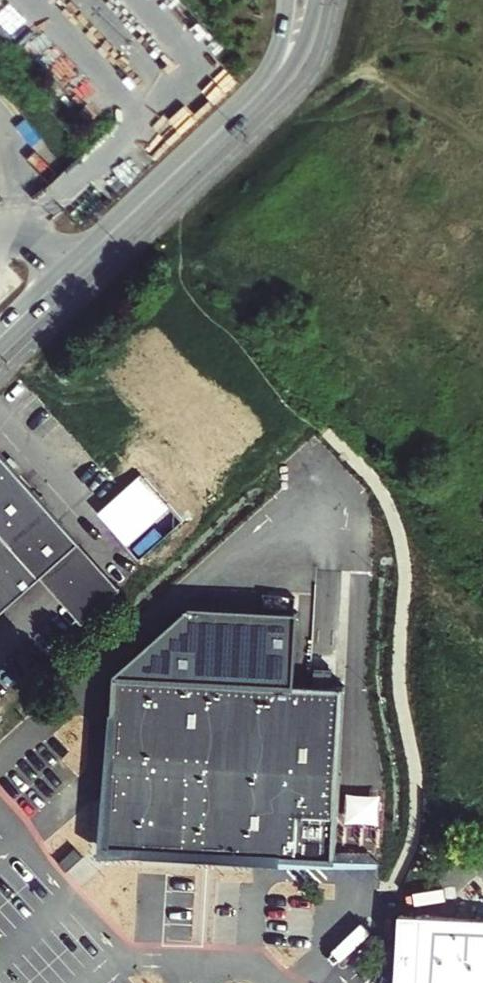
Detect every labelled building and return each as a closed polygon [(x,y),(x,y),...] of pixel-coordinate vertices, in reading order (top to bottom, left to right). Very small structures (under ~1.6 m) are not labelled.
[(44,572),(83,537),(0,446),(0,611),(44,572)] [(123,582),(83,537),(44,572),(85,618),(123,582)] [(341,774),(345,687),(112,675),(112,684),(103,855),(337,866),(339,816),(358,817),(360,775),(341,774)] [(437,910),(420,909),(414,982),(482,982),(482,913),(437,910)]
